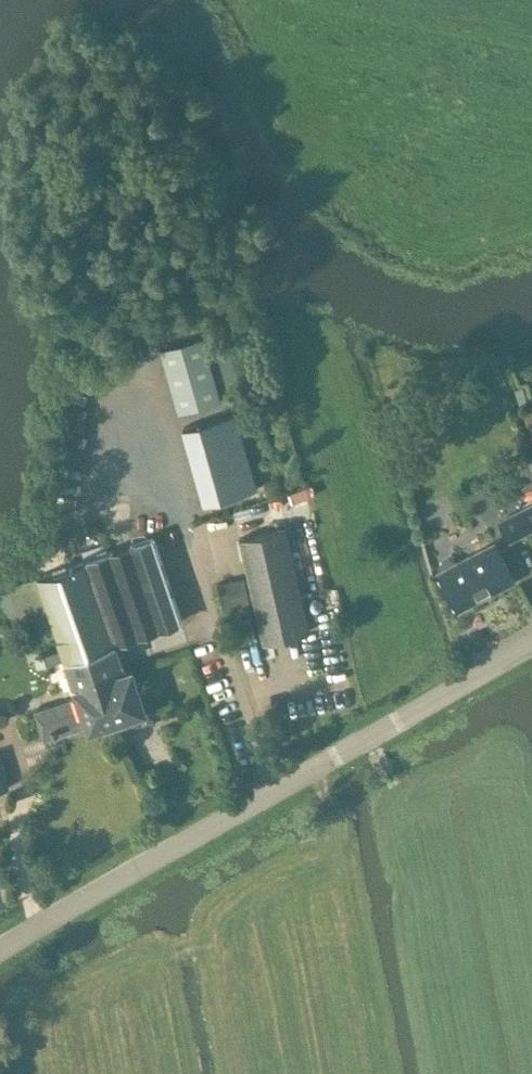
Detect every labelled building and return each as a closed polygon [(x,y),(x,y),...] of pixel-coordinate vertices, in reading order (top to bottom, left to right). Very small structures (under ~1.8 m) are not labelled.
[(160,346),(178,412),(222,400),(221,396),(239,391),(223,332),(206,336),(205,334),(160,346)] [(531,424),(531,406),(523,409),(529,425),(531,424)] [(204,503),(255,488),(233,413),(182,427),(204,503)] [(531,531),(531,503),(499,520),(510,542),(531,531)] [(287,527),(275,529),(238,538),(262,643),(311,632),(287,527)] [(103,677),(125,671),(123,662),(116,643),(182,621),(154,537),(107,553),(85,561),(38,576),(10,585),(0,588),(0,607),(5,622),(11,621),(14,631),(24,628),(29,644),(58,635),(62,648),(45,653),(48,663),(65,658),(66,661),(87,654),(95,679),(103,677)] [(438,567),(440,571),(438,572),(458,610),(514,581),(495,543),(457,563),(454,559),(448,557),(440,561),(438,567)] [(217,583),(225,617),(250,611),(243,577),(217,583)] [(311,598),(308,602),(308,606),(310,610),(315,613),(320,611),(323,608),(324,603),(321,598),(316,597),(311,598)] [(234,619),(239,640),(256,636),(251,615),(234,619)] [(87,654),(66,661),(75,686),(74,687),(77,697),(36,711),(45,738),(87,724),(89,730),(90,729),(93,734),(102,734),(107,729),(107,723),(118,720),(103,677),(95,679),(87,654)] [(137,680),(133,668),(125,671),(103,677),(118,720),(129,716),(132,721),(140,721),(147,716),(146,710),(147,710),(142,695),(147,693),(147,685),(141,678),(137,680)] [(0,751),(0,789),(10,787),(1,751),(0,751)]
